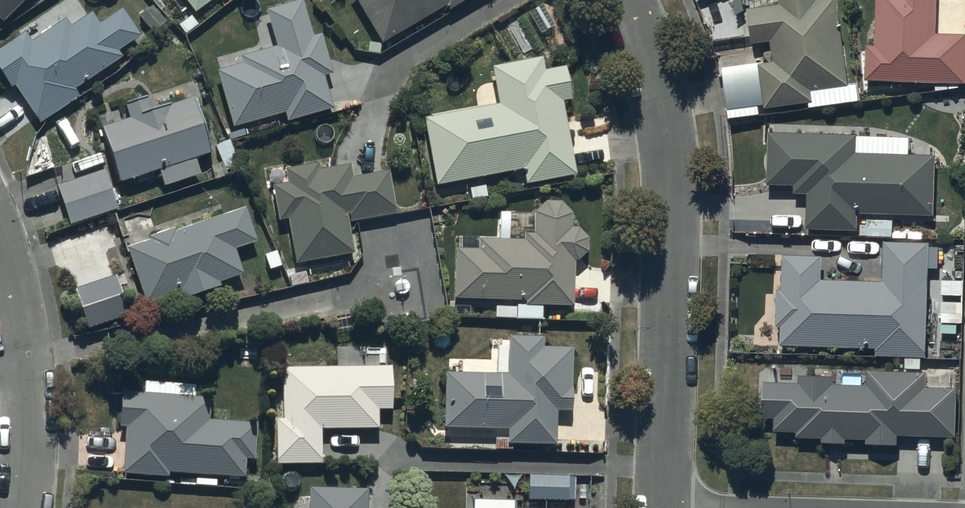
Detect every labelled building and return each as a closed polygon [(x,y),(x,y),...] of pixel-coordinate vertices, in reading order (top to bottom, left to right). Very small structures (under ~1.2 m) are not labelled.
[(218,66),(233,122),(285,107),(287,115),(331,103),(322,72),(331,69),(320,30),(311,32),(302,0),(283,0),(265,5),(275,42),(241,52),(243,59),(218,66)] [(381,37),(444,0),(359,0),(381,37)] [(748,4),(752,38),(770,36),(773,56),(759,58),(764,103),(814,97),(812,84),(846,80),(837,0),(779,0),(748,4)] [(875,40),(866,40),(866,74),(964,76),(964,30),(935,30),(936,0),(876,0),(875,40)] [(10,84),(15,81),(39,119),(80,93),(73,83),(123,52),(118,45),(139,31),(122,4),(100,18),(92,7),(70,21),(66,15),(33,35),(27,25),(0,42),(0,68),(10,84)] [(497,98),(422,113),(434,180),(522,165),(525,179),(575,171),(562,96),(569,95),(563,62),(542,65),(540,54),(491,63),(497,98)] [(195,91),(151,102),(147,90),(124,97),(129,113),(102,121),(120,176),(160,164),(165,180),(199,169),(194,153),(212,147),(195,91)] [(856,129),(768,127),(767,178),(793,179),(793,188),(807,188),(806,223),(857,224),(857,206),(934,208),(935,152),(855,150),(856,129)] [(288,179),(273,181),(278,215),(288,214),(294,257),(350,249),(346,217),(394,209),(388,166),(350,172),(348,159),(317,164),(316,160),(286,165),(288,179)] [(103,164),(56,181),(70,220),(117,203),(103,164)] [(478,242),(454,243),(453,292),(523,294),(523,298),(571,300),(572,255),(574,255),(575,255),(576,254),(578,254),(579,253),(580,253),(581,252),(582,251),(583,250),(584,249),(585,248),(586,247),(586,246),(587,244),(587,243),(587,241),(588,240),(587,239),(587,237),(587,236),(587,235),(586,233),(586,232),(585,231),(584,230),(583,229),(582,228),(581,227),(580,226),(579,225),(578,225),(577,224),(575,224),(574,224),(573,224),(571,224),(570,224),(571,208),(570,207),(569,206),(569,205),(568,203),(567,202),(566,201),(565,201),(564,200),(563,199),(562,198),(560,198),(559,197),(558,196),(556,196),(555,196),(554,196),(552,196),(551,196),(550,196),(548,196),(547,196),(545,196),(544,197),(543,197),(542,198),(540,199),(539,200),(538,201),(537,201),(536,202),(535,204),(535,205),(534,206),(533,207),(533,208),(533,228),(521,228),(522,235),(478,236),(478,242)] [(244,205),(127,240),(144,298),(180,288),(182,293),(218,282),(216,278),(242,270),(234,244),(254,238),(244,205)] [(821,251),(783,250),(783,286),(778,286),(777,320),(780,320),(780,341),(876,342),(876,352),(926,352),(927,239),(883,238),(883,276),(821,276),(821,251)] [(507,367),(443,367),(443,421),(505,421),(505,438),(554,438),(554,405),(569,405),(569,344),(542,344),(542,332),(507,332),(507,367)] [(390,362),(281,362),(282,414),(274,414),(275,457),(320,456),(319,423),(376,422),(376,405),(391,405),(390,362)] [(799,378),(764,378),(763,412),(774,413),(774,426),(795,427),(795,432),(821,432),(821,436),(845,436),(845,434),(865,434),(865,441),(897,441),(897,431),(954,432),(955,384),(926,383),(926,368),(867,368),(867,381),(833,380),(833,372),(799,371),(799,378)] [(208,415),(209,392),(122,385),(120,420),(126,421),(123,469),(168,472),(168,466),(244,471),(245,454),(255,455),(258,418),(208,415)] [(573,470),(527,469),(526,495),(572,496),(573,470)] [(307,482),(307,507),(366,507),(367,484),(307,482)]
